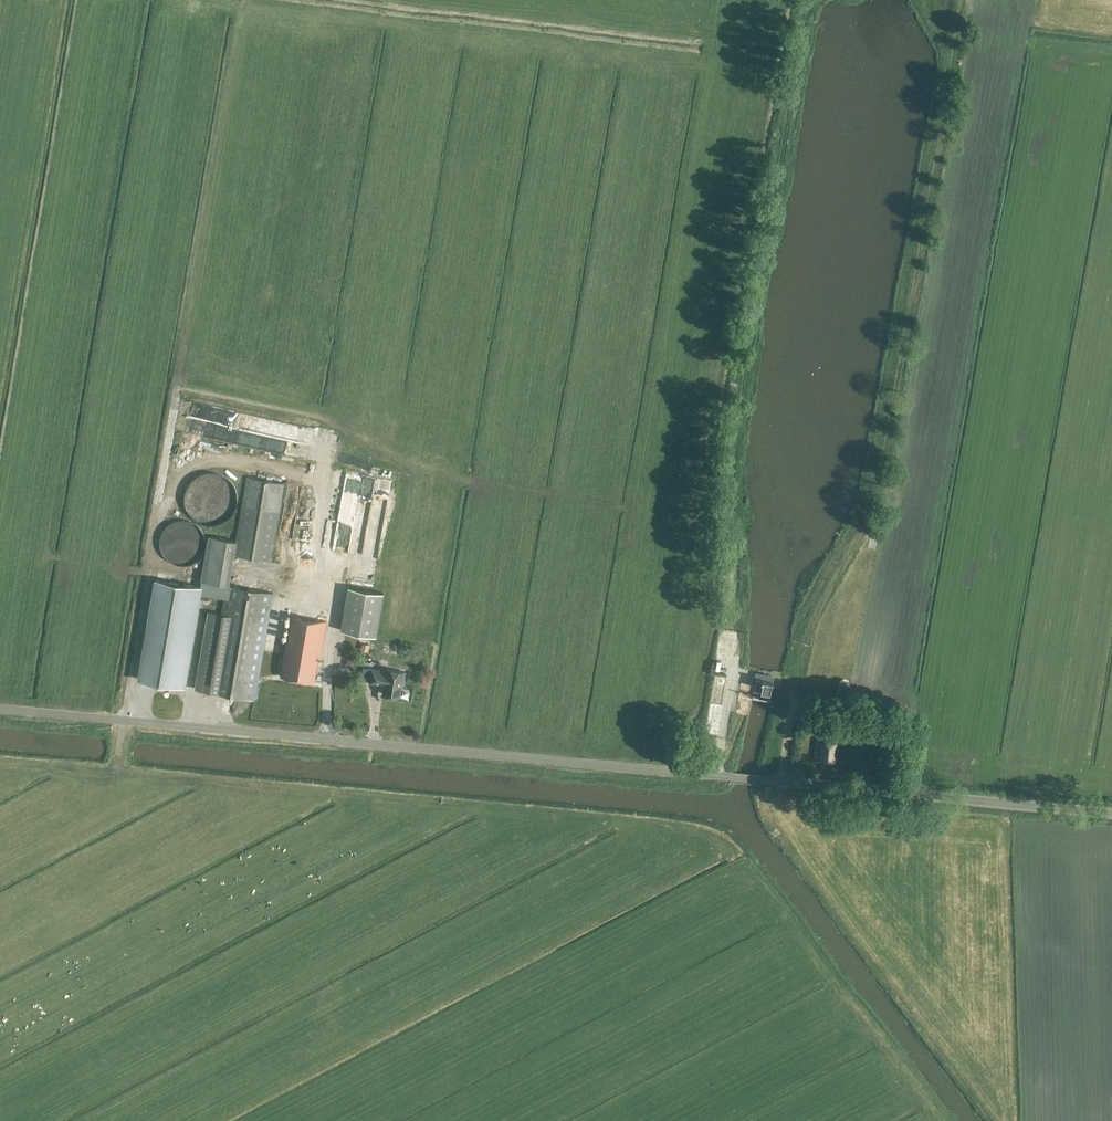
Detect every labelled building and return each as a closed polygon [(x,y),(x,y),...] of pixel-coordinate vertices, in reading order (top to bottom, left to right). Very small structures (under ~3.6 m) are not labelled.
[(217,436),(227,428),(217,415),(207,423),(217,436)] [(245,431),(260,431),(261,421),(245,420),(245,431)] [(237,500),(237,497),(237,495),(237,493),(236,491),(235,488),(234,486),(233,484),(232,483),(230,481),(229,479),(227,478),(225,476),(223,475),(221,474),(219,473),(217,473),(215,472),(213,472),(210,472),(208,472),(206,473),(204,473),(202,474),(199,475),(197,476),(196,477),(194,478),(192,480),(191,482),(189,483),(188,485),(187,487),(186,490),(186,492),(185,494),(185,496),(185,498),(185,501),(185,503),(186,505),(187,507),(187,510),(189,512),(190,513),(191,515),(193,517),(194,518),(196,520),(198,521),(200,522),(202,523),(205,524),(207,524),(209,524),(212,524),(214,524),(216,524),(218,523),(220,522),(223,522),(225,520),(226,519),(228,518),(230,516),(231,514),(233,513),(234,511),(235,508),(236,506),(236,504),(237,502),(237,500)] [(236,540),(209,536),(201,580),(229,585),(234,554),(270,560),(283,482),(247,476),(236,540)] [(283,520),(293,521),(294,487),(284,486),(283,520)] [(160,540),(159,542),(160,544),(160,546),(160,548),(161,550),(162,552),(162,553),(164,555),(165,556),(166,558),(168,559),(169,560),(171,561),(172,562),(174,563),(176,564),(178,564),(180,564),(182,565),(184,564),(186,564),(188,564),(190,563),(191,562),(193,561),(195,560),(196,559),(198,558),(199,556),(200,555),(201,553),(202,552),(203,550),(204,548),(204,546),(204,544),(204,542),(204,540),(204,538),(204,536),(203,534),(202,532),(201,531),(200,529),(199,528),(198,526),(196,525),(195,524),(193,523),(191,522),(190,521),(188,520),(186,520),(184,520),(182,520),(180,520),(178,520),(176,520),(174,521),(172,522),(171,523),(169,524),(168,525),(166,526),(165,528),(164,529),(162,531),(162,533),(161,534),(160,536),(160,538),(160,540)] [(158,580),(141,679),(182,685),(198,587),(158,580)] [(196,688),(209,690),(254,698),(272,593),(226,585),(222,613),(209,610),(196,688)] [(341,630),(361,634),(369,590),(349,587),(341,630)] [(384,593),(369,590),(361,634),(376,637),(384,593)] [(292,615),(281,676),(314,682),(318,659),(315,659),(317,649),(321,650),(327,621),(292,615)] [(386,672),(371,669),(369,682),(384,685),(382,694),(399,697),(401,688),(402,688),(405,673),(387,669),(386,672)] [(712,688),(721,689),(722,675),(712,675),(712,688)] [(756,677),(754,688),(756,688),(768,691),(770,691),(772,680),(771,680),(758,677),(756,677)] [(832,731),(844,733),(846,719),(832,717),(832,731)] [(837,741),(819,740),(819,746),(821,746),(821,758),(836,759),(837,741)]
